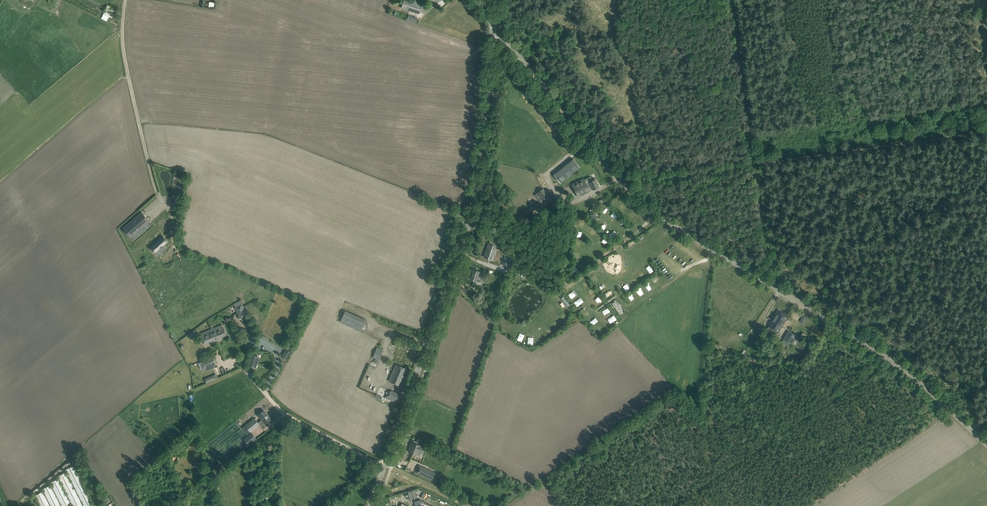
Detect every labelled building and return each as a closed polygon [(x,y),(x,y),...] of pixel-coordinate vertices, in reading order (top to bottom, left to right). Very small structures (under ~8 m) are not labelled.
[(406,0),(404,0),(401,8),(419,14),(422,5),(420,5),(421,3),(418,2),(417,4),(406,0)] [(105,11),(105,13),(112,16),(114,10),(109,8),(111,6),(108,5),(105,11)] [(573,159),(553,174),(560,183),(580,167),(573,159)] [(599,187),(595,179),(586,183),(584,179),(572,184),(578,196),(590,191),(589,189),(592,187),(593,189),(599,187)] [(534,195),(543,206),(551,199),(543,188),(534,195)] [(142,212),(123,228),(131,237),(150,221),(142,212)] [(168,237),(155,248),(160,254),(173,243),(168,237)] [(497,245),(499,241),(490,238),(489,243),(488,243),(483,257),(493,260),(498,246),(497,245)] [(480,272),(478,271),(473,269),(470,279),(476,281),(478,276),(484,277),(485,274),(480,272)] [(564,296),(561,298),(567,307),(570,305),(564,296)] [(577,306),(583,302),(580,297),(574,302),(577,306)] [(615,303),(613,304),(613,305),(614,307),(620,315),(623,312),(621,310),(618,305),(616,302),(615,303)] [(242,304),(235,308),(238,313),(245,310),(242,304)] [(341,322),(363,330),(367,318),(346,310),(341,322)] [(769,326),(767,329),(777,335),(779,332),(786,320),(789,316),(778,310),(775,314),(768,325),(769,326)] [(562,312),(558,316),(565,321),(568,317),(562,312)] [(795,320),(791,326),(795,328),(799,322),(795,320)] [(203,332),(200,334),(202,337),(205,335),(208,343),(219,339),(219,338),(226,335),(227,335),(224,328),(223,325),(216,327),(207,331),(203,332)] [(800,332),(793,328),(787,336),(794,341),(800,332)] [(196,329),(188,335),(191,339),(199,333),(196,329)] [(377,347),(373,357),(379,360),(383,350),(377,347)] [(202,362),(198,363),(201,370),(205,368),(206,371),(213,368),(212,365),(215,363),(217,363),(214,357),(202,362)] [(396,364),(389,381),(399,385),(406,368),(396,364)] [(387,390),(384,397),(399,404),(403,395),(392,390),(391,391),(387,390)] [(271,418),(264,410),(258,415),(262,419),(258,422),(255,418),(242,428),(247,434),(259,424),(261,426),(271,418)] [(244,439),(246,442),(248,444),(256,438),(252,433),(244,439)] [(420,445),(412,442),(411,446),(412,446),(409,452),(416,454),(418,450),(424,453),(426,447),(420,445)] [(66,469),(85,505),(94,505),(73,465),(66,469)] [(418,468),(416,472),(434,481),(438,473),(426,467),(425,467),(423,471),(418,468)] [(73,505),(83,505),(66,472),(58,476),(73,505)] [(50,482),(62,505),(72,505),(58,478),(50,482)] [(51,505),(61,505),(50,485),(42,489),(51,505)] [(35,495),(40,505),(50,505),(43,491),(35,495)] [(415,491),(408,493),(410,500),(417,498),(415,491)] [(34,505),(39,505),(34,497),(31,499),(34,505)]
